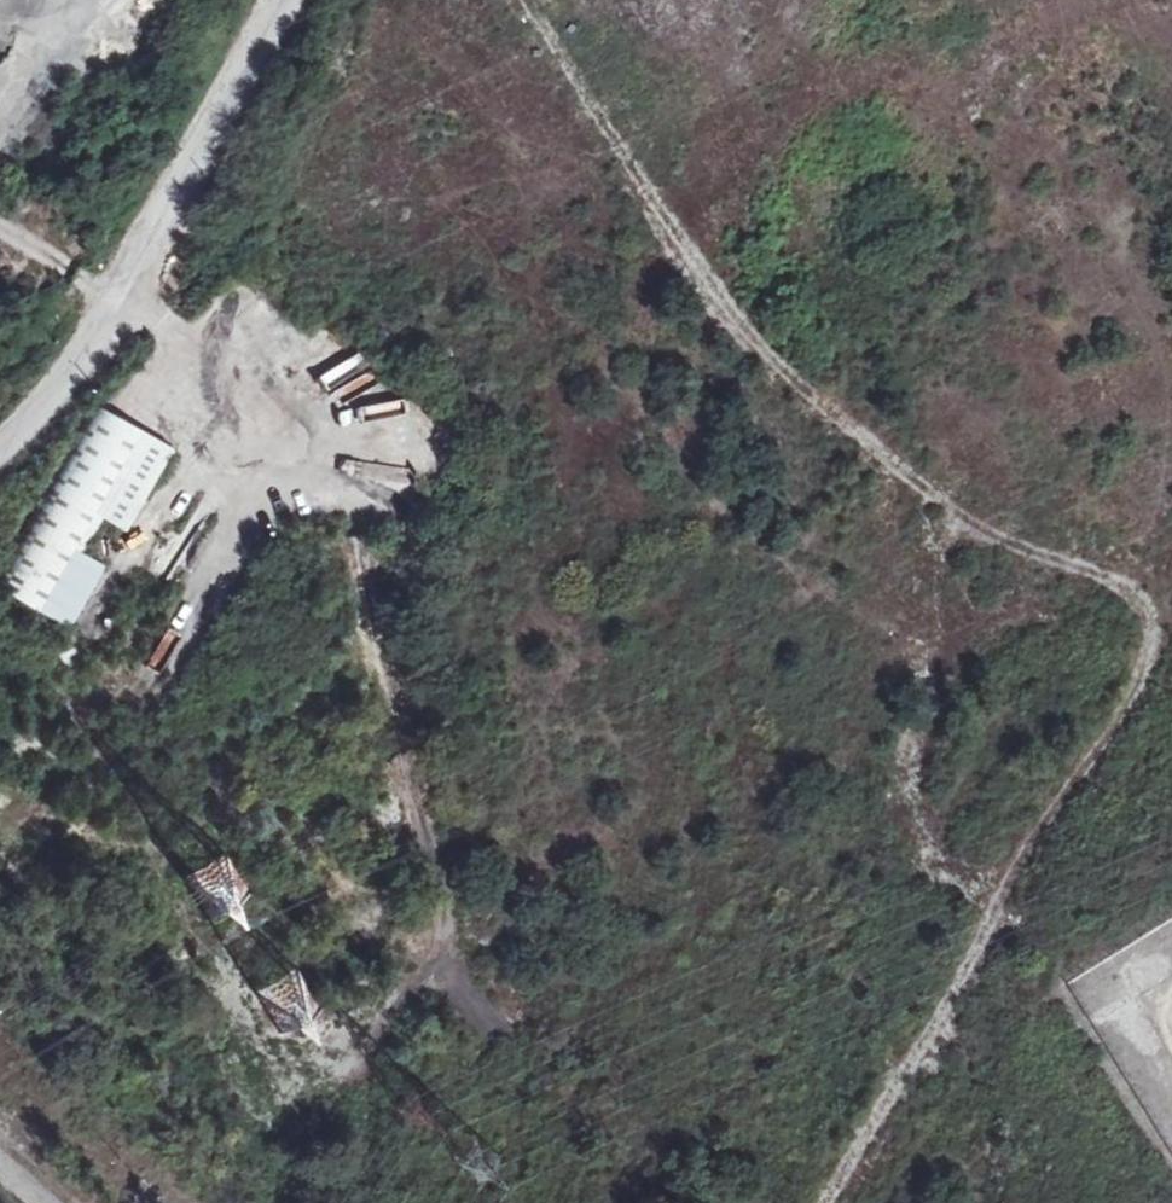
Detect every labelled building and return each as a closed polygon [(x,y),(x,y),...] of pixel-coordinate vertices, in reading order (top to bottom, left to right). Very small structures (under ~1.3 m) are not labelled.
[(96,22),(126,46),(153,13),(137,0),(114,0),(96,22)] [(167,432),(108,397),(16,565),(76,598),(167,432)] [(249,898),(229,849),(188,866),(208,914),(249,898)] [(257,988),(284,1031),(321,1007),(295,965),(257,988)]
